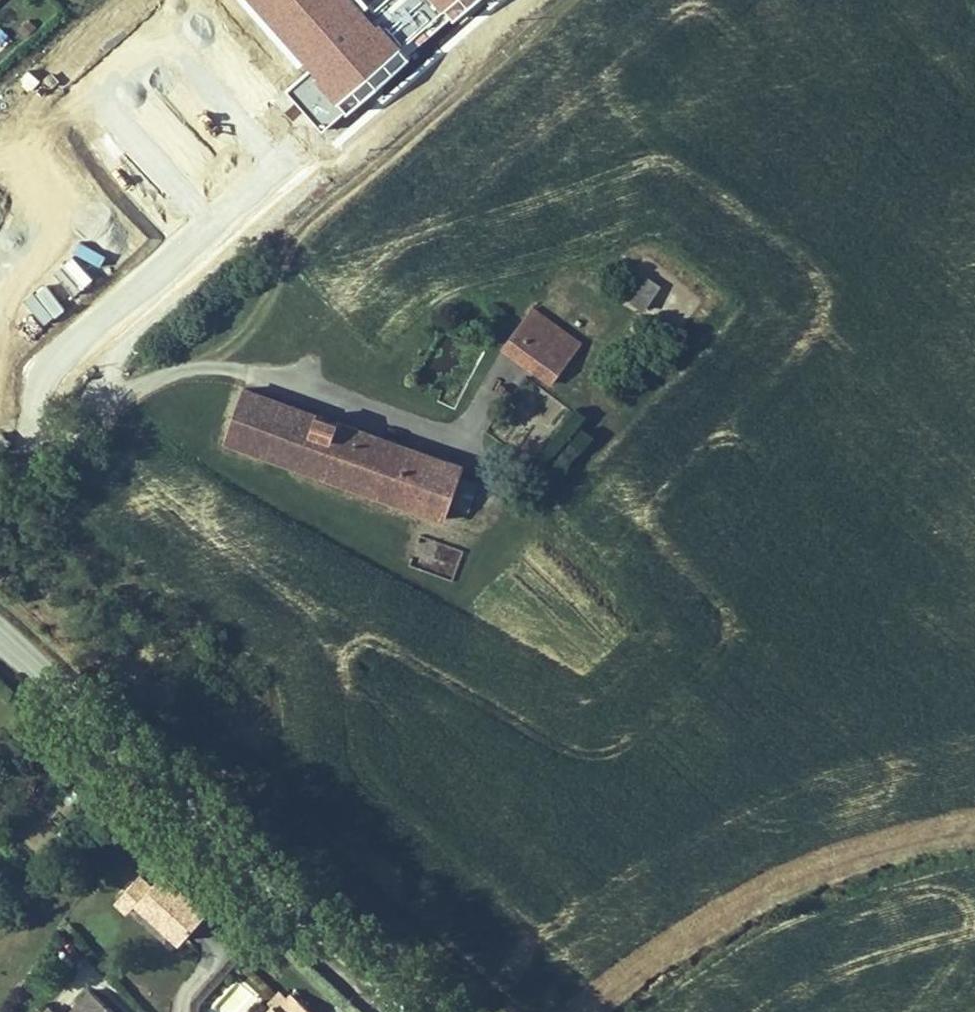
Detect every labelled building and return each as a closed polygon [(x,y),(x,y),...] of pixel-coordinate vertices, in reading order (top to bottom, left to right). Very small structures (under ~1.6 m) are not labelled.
[(644,274),(631,301),(647,309),(660,282),(644,274)] [(582,339),(536,307),(506,349),(553,381),(582,339)] [(468,458),(246,382),(227,439),(449,515),(468,458)] [(181,944),(209,915),(168,873),(155,886),(144,875),(128,890),(139,901),(181,944)] [(139,901),(128,890),(119,899),(130,910),(139,901)] [(86,996),(73,1011),(104,1011),(86,996)] [(290,997),(276,1011),(271,1007),(266,1011),(306,1011),(290,997)]
